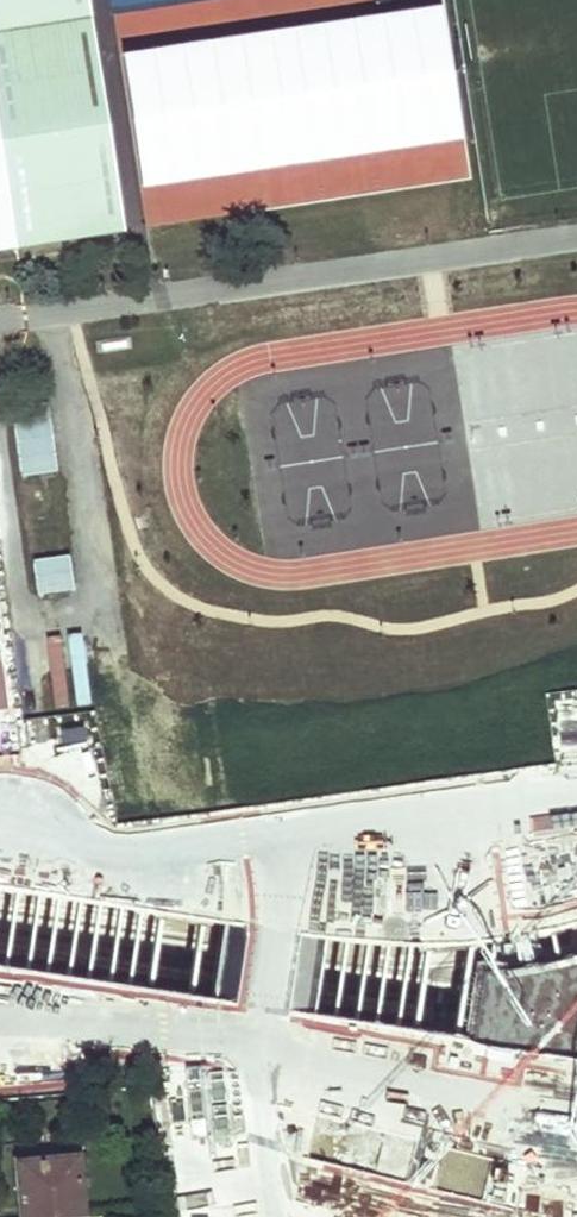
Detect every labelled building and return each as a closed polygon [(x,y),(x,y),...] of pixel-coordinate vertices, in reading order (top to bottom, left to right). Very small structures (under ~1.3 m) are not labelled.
[(94,0),(0,0),(0,110),(21,242),(129,227),(97,19),(94,0)] [(0,110),(0,245),(21,242),(0,110)] [(18,473),(54,473),(53,410),(16,410),(18,473)] [(69,553),(31,558),(36,594),(74,589),(69,553)] [(23,1154),(28,1216),(30,1216),(81,1212),(91,1212),(84,1149),(23,1154)]
